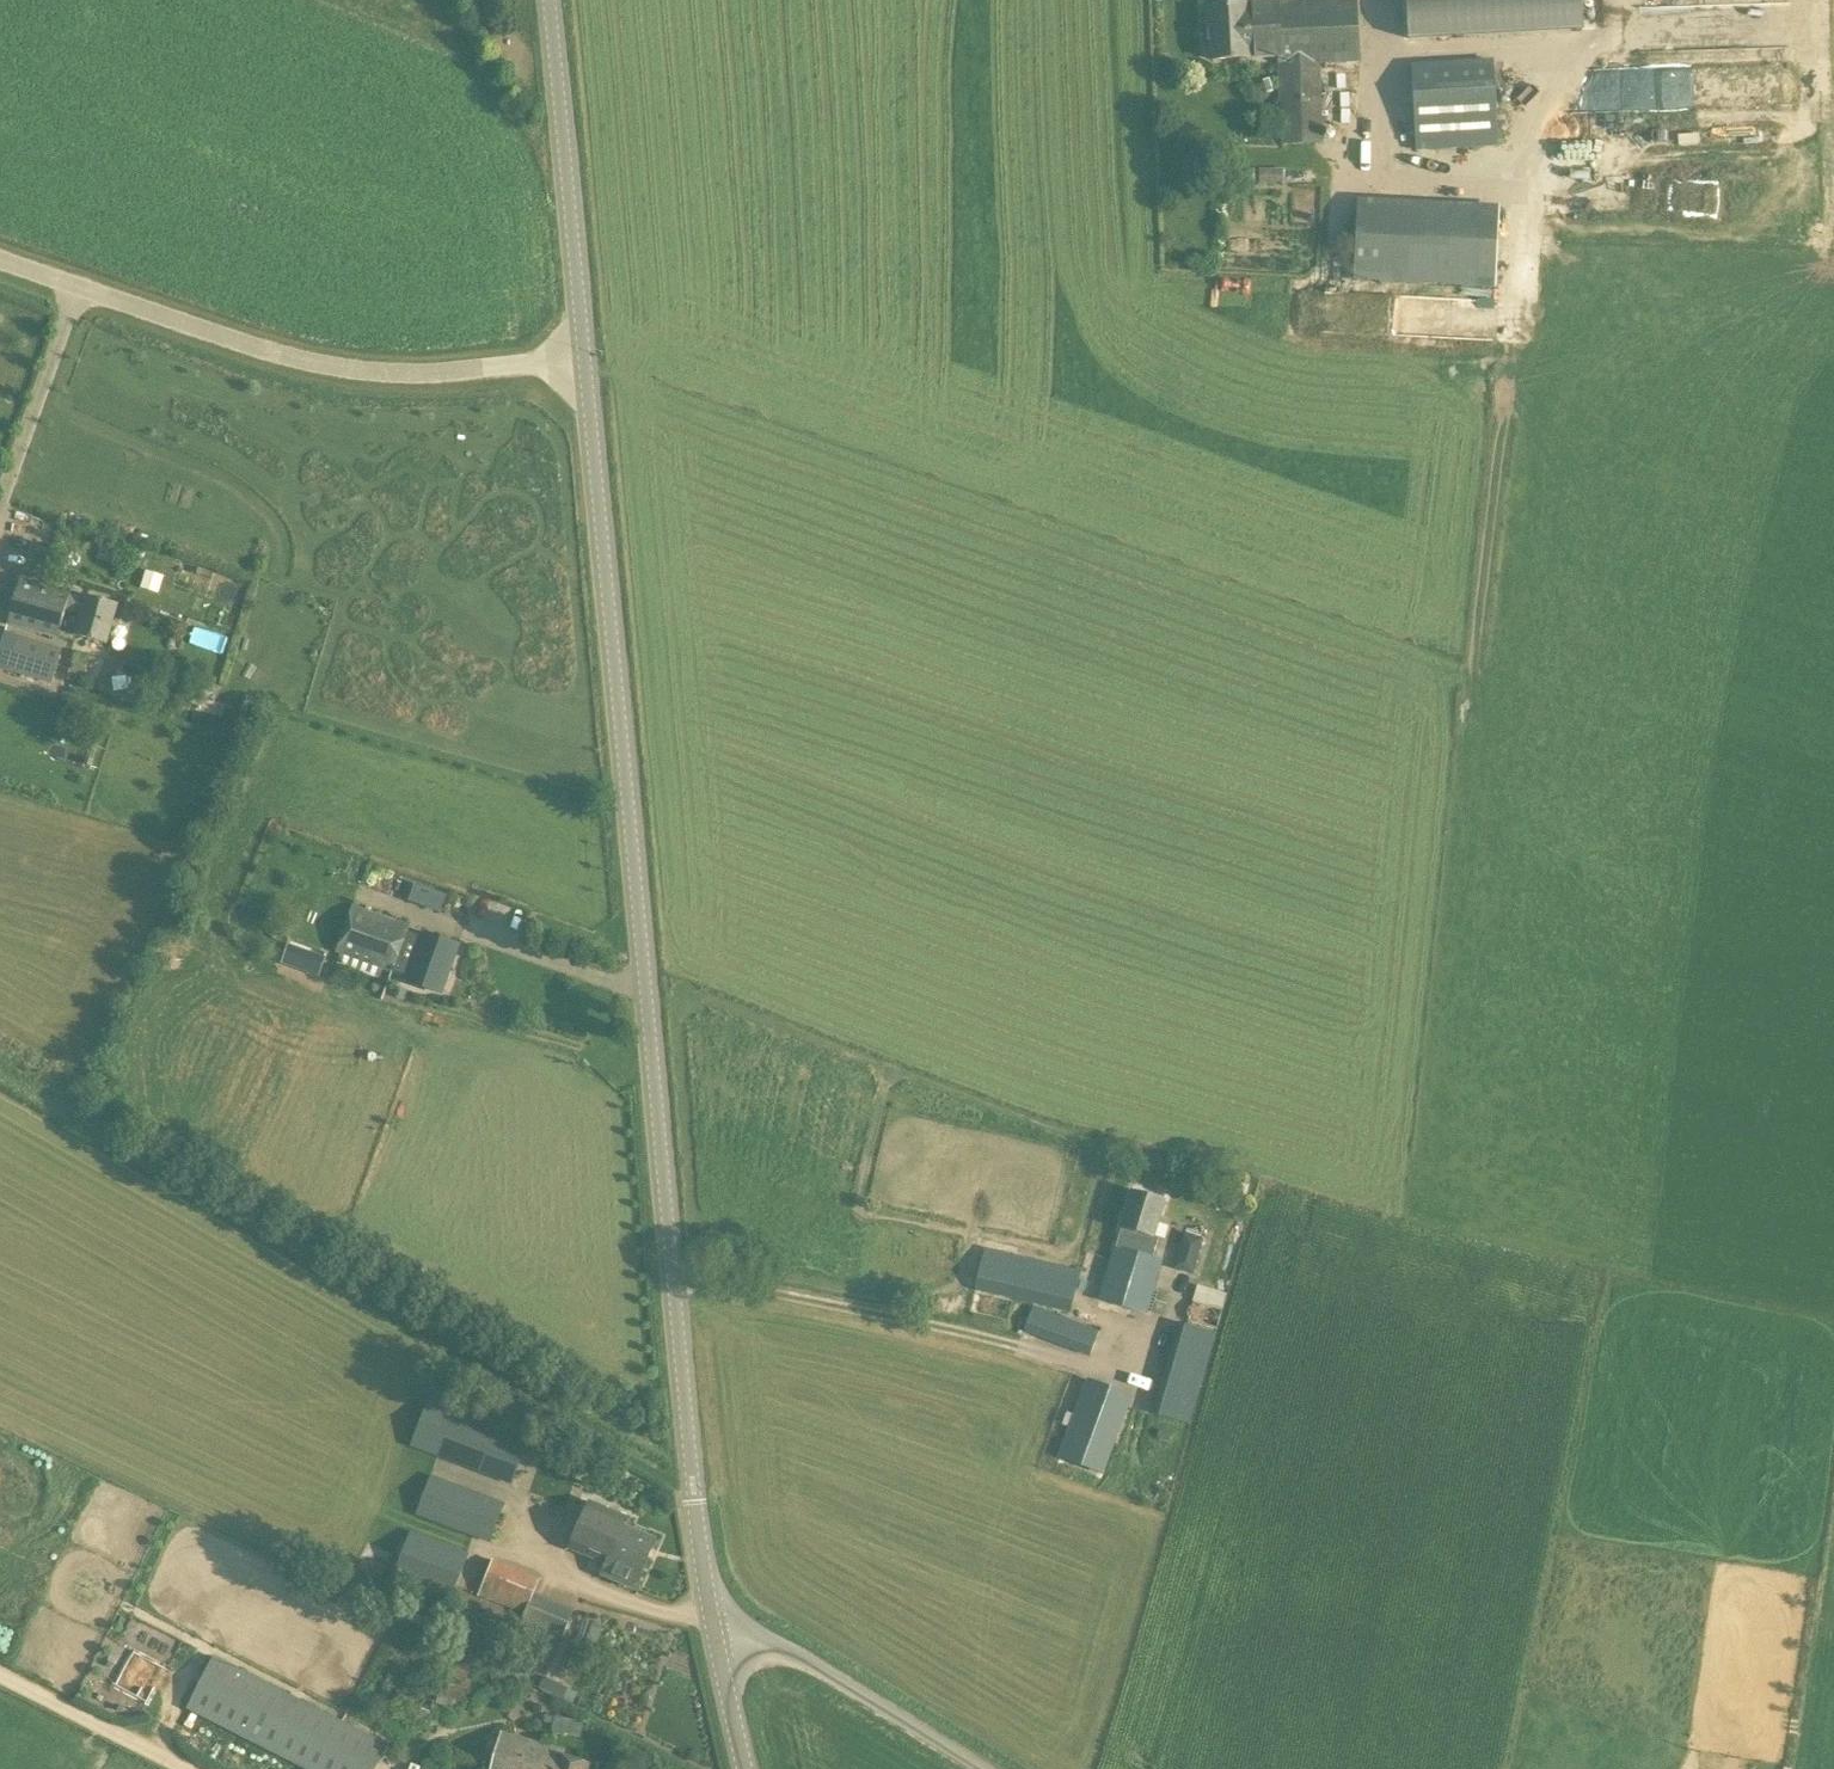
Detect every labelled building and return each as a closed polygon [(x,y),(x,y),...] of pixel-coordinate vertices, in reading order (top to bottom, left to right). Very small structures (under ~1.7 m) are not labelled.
[(1277,57),(1279,144),(1323,143),(1320,64),(1361,62),(1359,0),(1275,0),(1275,5),(1249,6),(1206,8),(1209,60),(1277,57)] [(1409,39),(1581,30),(1580,0),(1407,0),(1409,39)] [(1495,61),(1410,66),(1410,128),(1497,123),(1495,61)] [(1480,205),(1382,200),(1358,199),(1357,224),(1353,280),(1476,287),(1496,287),(1498,205),(1480,205)] [(139,581),(183,594),(192,566),(148,552),(139,581)] [(105,644),(116,604),(87,596),(20,578),(7,624),(58,638),(67,611),(82,615),(76,636),(105,644)] [(17,634),(3,630),(0,641),(0,668),(6,670),(52,684),(60,647),(17,634)] [(72,661),(65,683),(81,688),(88,666),(72,661)] [(220,726),(227,702),(205,696),(198,720),(220,726)] [(409,927),(351,905),(335,952),(338,953),(394,972),(395,971),(410,976),(408,982),(441,994),(458,946),(424,934),(422,938),(407,933),(409,927)] [(324,958),(290,946),(284,963),(318,975),(324,958)] [(1163,1259),(1141,1253),(1146,1237),(1153,1239),(1161,1215),(1165,1200),(1131,1189),(1119,1229),(1122,1230),(1117,1246),(1114,1245),(1111,1257),(1097,1300),(1146,1314),(1147,1312),(1162,1316),(1169,1293),(1154,1288),(1163,1259)] [(1175,1267),(1194,1273),(1205,1239),(1186,1233),(1175,1267)] [(1057,1264),(985,1247),(974,1290),(1034,1304),(1072,1312),(1082,1270),(1057,1264)] [(1190,1425),(1217,1333),(1215,1332),(1227,1293),(1202,1287),(1198,1301),(1191,1300),(1185,1324),(1178,1322),(1153,1413),(1190,1425)] [(1100,1330),(1033,1307),(1024,1332),(1091,1356),(1100,1330)] [(1058,1457),(1104,1475),(1133,1395),(1087,1377),(1058,1457)] [(511,1485),(529,1440),(428,1402),(411,1447),(436,1456),(511,1485)] [(489,1544),(505,1503),(430,1474),(415,1515),(489,1544)] [(637,1589),(658,1538),(624,1523),(587,1508),(570,1548),(606,1564),(602,1574),(637,1589)] [(393,1577),(452,1599),(460,1577),(469,1553),(410,1531),(408,1536),(402,1534),(395,1553),(401,1555),(393,1577)] [(514,1641),(554,1657),(561,1639),(573,1608),(535,1593),(540,1579),(475,1554),(466,1579),(483,1585),(479,1596),(525,1614),(514,1641)] [(390,1744),(343,1720),(214,1655),(187,1709),(304,1768),(377,1768),(390,1744)] [(571,1706),(578,1692),(546,1678),(551,1667),(536,1660),(528,1678),(531,1679),(526,1691),(535,1695),(538,1689),(560,1699),(559,1701),(571,1706)] [(564,1755),(566,1748),(501,1731),(491,1768),(589,1768),(591,1762),(564,1755)] [(475,1762),(450,1754),(445,1768),(473,1768),(475,1762)]
